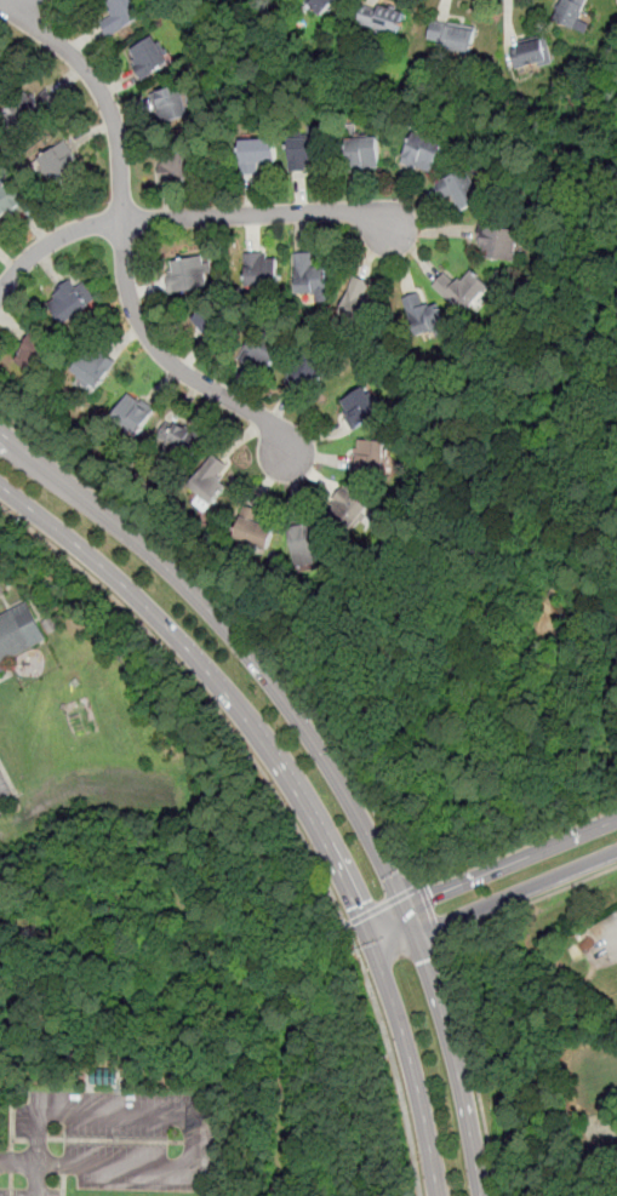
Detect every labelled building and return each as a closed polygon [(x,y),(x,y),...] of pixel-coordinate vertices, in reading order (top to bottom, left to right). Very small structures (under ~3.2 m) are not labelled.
[(144,13),(135,0),(114,0),(107,5),(113,13),(101,23),(110,36),(144,13)] [(325,15),(338,0),(310,0),(325,15)] [(589,0),(563,0),(554,19),(576,29),(589,0)] [(356,24),(399,36),(405,15),(364,2),(356,24)] [(428,46),(473,53),(476,29),(432,23),(428,46)] [(142,79),(171,63),(155,34),(126,50),(142,79)] [(509,44),(510,68),(548,65),(545,41),(509,44)] [(158,122),(190,115),(183,85),(150,92),(158,122)] [(57,101),(45,88),(34,98),(24,88),(6,105),(29,130),(57,101)] [(430,173),(444,144),(413,131),(400,161),(430,173)] [(322,136),(288,136),(288,166),(322,166),(322,136)] [(379,167),(379,137),(347,137),(347,167),(379,167)] [(276,139),(240,139),(240,164),(276,164),(276,139)] [(36,161),(52,185),(81,167),(64,143),(36,161)] [(158,156),(160,182),(194,178),(192,153),(158,156)] [(446,204),(461,195),(465,204),(482,194),(467,166),(435,183),(446,204)] [(15,182),(0,189),(0,218),(27,205),(15,182)] [(476,256),(515,259),(518,228),(479,224),(476,256)] [(278,252),(245,252),(245,284),(278,284),(278,252)] [(313,252),(296,252),(295,297),(326,297),(327,265),(313,264),(313,252)] [(166,259),(170,292),(212,287),(207,254),(166,259)] [(433,284),(463,314),(490,286),(472,269),(461,280),(449,268),(433,284)] [(370,282),(355,275),(339,310),(370,324),(379,301),(365,293),(370,282)] [(98,304),(81,277),(46,301),(63,327),(98,304)] [(402,298),(417,334),(442,324),(433,302),(424,305),(419,292),(402,298)] [(193,319),(212,341),(230,324),(211,302),(193,319)] [(35,379),(56,345),(33,331),(11,366),(35,379)] [(269,368),(280,344),(252,332),(241,355),(269,368)] [(116,364),(96,347),(73,373),(95,390),(116,364)] [(295,374),(318,384),(327,362),(304,351),(295,374)] [(381,412),(364,384),(336,401),(353,429),(381,412)] [(137,437),(154,411),(127,394),(110,420),(137,437)] [(161,440),(192,458),(204,436),(173,418),(161,440)] [(352,471),(384,471),(384,439),(352,439),(352,471)] [(208,507),(228,485),(218,476),(228,467),(216,454),(187,486),(208,507)] [(229,487),(240,475),(228,464),(218,476),(229,487)] [(325,507),(356,538),(378,517),(347,486),(325,507)] [(265,550),(276,527),(241,511),(230,534),(265,550)] [(295,566),(325,561),(319,521),(288,525),(295,566)] [(6,670),(2,662),(46,641),(28,600),(0,612),(0,673),(6,670)] [(92,1069),(91,1083),(118,1083),(118,1069),(92,1069)]
